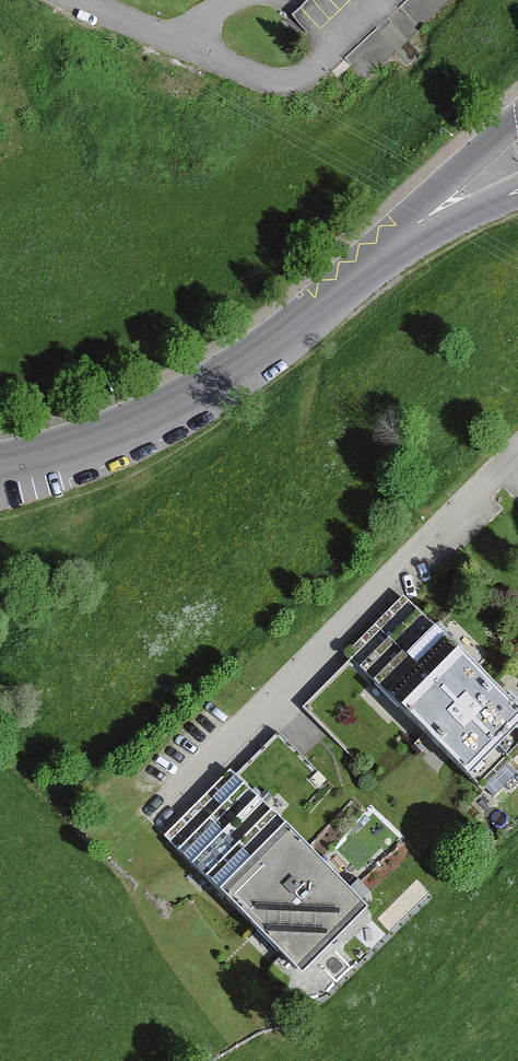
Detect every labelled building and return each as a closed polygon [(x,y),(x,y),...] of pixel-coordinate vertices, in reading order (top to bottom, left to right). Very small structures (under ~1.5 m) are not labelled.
[(292,14),(326,50),(358,83),(446,0),(307,0),(304,3),(292,14)] [(348,658),(474,784),(517,740),(517,717),(403,603),(348,658)] [(368,912),(232,775),(166,841),(302,977),(368,912)]
